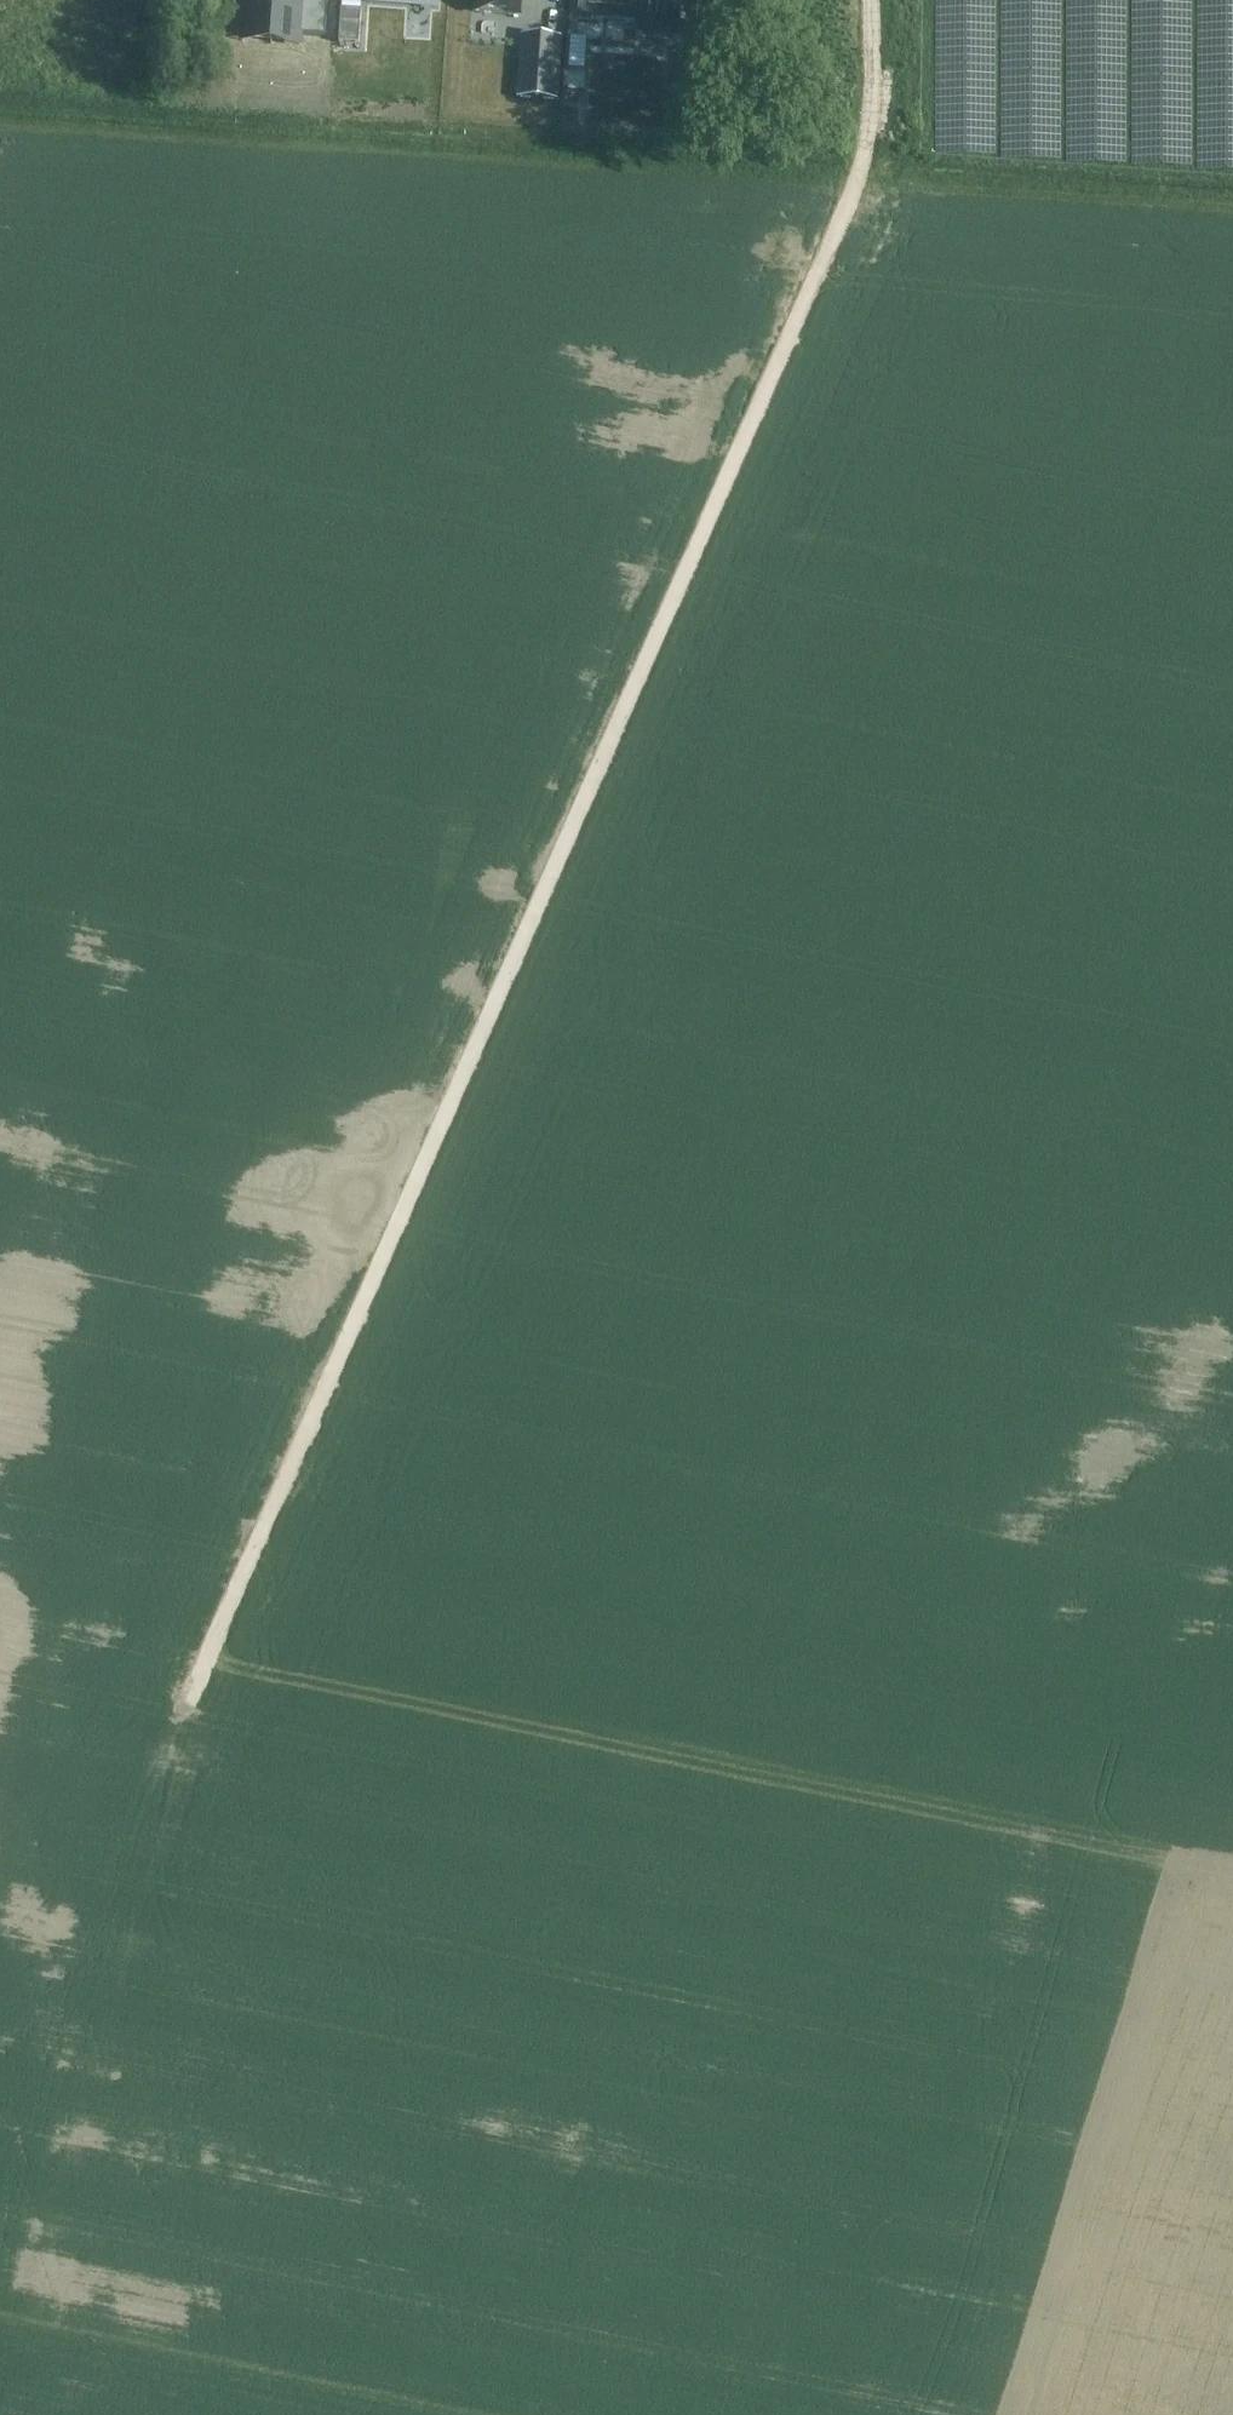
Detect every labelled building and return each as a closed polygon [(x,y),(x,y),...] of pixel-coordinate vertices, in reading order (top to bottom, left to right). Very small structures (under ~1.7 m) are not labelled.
[(261,38),(262,31),(278,32),(277,39),(301,41),(301,36),(325,37),(326,18),(302,16),(304,0),(252,0),(252,5),(244,4),(242,36),(261,38)] [(477,13),(520,16),(521,0),(478,0),(477,13)] [(596,22),(636,25),(637,18),(672,20),(673,6),(681,7),(682,0),(597,0),(596,22)] [(341,10),(339,44),(360,46),(362,11),(341,10)] [(557,102),(562,38),(522,35),(518,99),(557,102)] [(588,40),(570,39),(568,71),(585,72),(588,40)]
